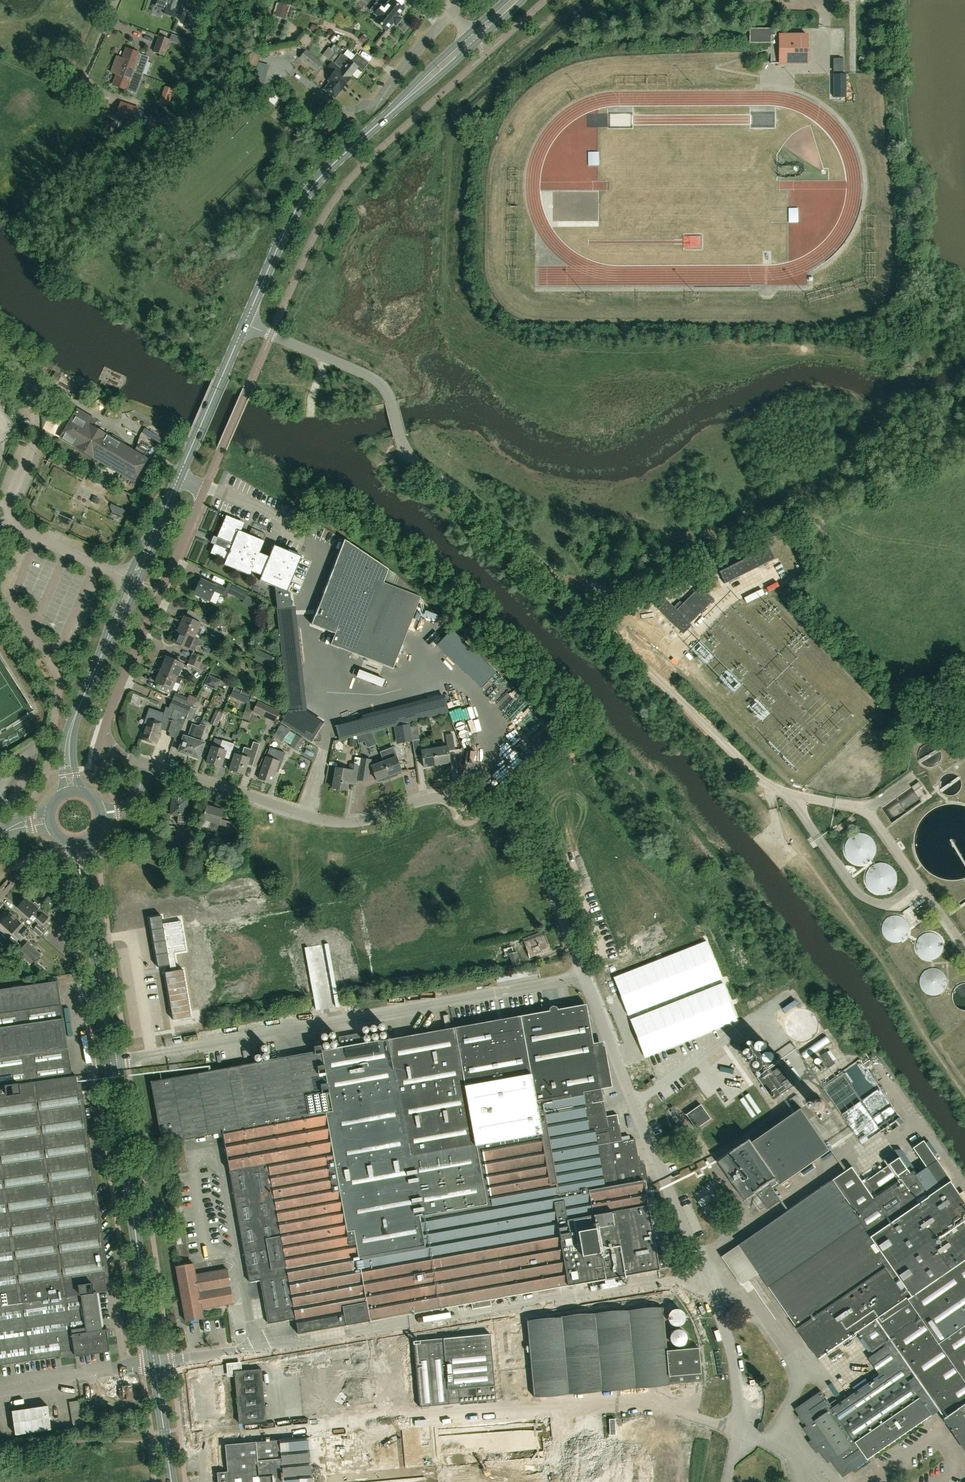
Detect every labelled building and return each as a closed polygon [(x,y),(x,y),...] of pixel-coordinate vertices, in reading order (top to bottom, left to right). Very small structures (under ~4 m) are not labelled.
[(178,10),(175,8),(178,0),(166,0),(164,6),(166,6),(163,14),(175,18),(178,10)] [(387,31),(393,23),(396,26),(402,19),(398,16),(404,9),(401,7),(404,3),(404,0),(394,0),(393,1),(392,0),(391,0),(384,9),(381,7),(375,14),(378,17),(374,22),(387,31)] [(279,1),(275,13),(287,16),(290,5),(279,1)] [(776,35),(776,28),(749,28),(749,43),(770,42),(771,35),(776,35)] [(807,34),(776,35),(771,35),(771,49),(771,63),(807,63),(807,34)] [(168,42),(169,39),(160,35),(154,50),(159,52),(164,54),(168,42)] [(348,46),(344,51),(351,57),(355,52),(348,46)] [(327,59),(332,63),(338,55),(328,47),(324,52),(326,53),(320,61),(323,64),(327,59)] [(114,65),(133,71),(139,53),(126,49),(125,54),(123,59),(117,57),(114,65)] [(306,50),(299,58),(316,72),(323,64),(320,61),(306,50)] [(368,50),(365,55),(375,61),(377,56),(368,50)] [(146,75),(152,57),(142,54),(136,71),(146,75)] [(341,70),(350,77),(356,68),(361,72),(367,63),(356,55),(351,62),(343,56),(341,56),(335,64),(342,69),(341,70)] [(843,71),(843,58),(833,58),(833,71),(843,71)] [(341,70),(332,63),(327,59),(323,64),(328,68),(327,69),(333,73),(331,77),(328,81),(329,82),(323,89),(335,98),(340,90),(340,91),(350,77),(341,70)] [(126,89),(133,71),(114,65),(112,73),(117,75),(115,80),(113,85),(126,89)] [(834,74),(834,97),(846,97),(846,74),(845,74),(834,74)] [(160,91),(165,105),(177,100),(171,87),(160,91)] [(121,102),(117,114),(134,120),(139,107),(121,102)] [(689,245),(700,245),(700,235),(689,235),(689,245)] [(134,452),(92,427),(97,420),(77,408),(73,416),(74,416),(61,437),(133,481),(144,463),(145,463),(147,461),(146,460),(143,458),(146,453),(137,447),(134,452)] [(142,433),(150,437),(153,433),(145,428),(142,433)] [(226,515),(211,553),(226,560),(225,564),(249,575),(250,571),(262,576),(260,580),(275,586),(283,660),(298,659),(290,592),(287,590),(300,558),(274,547),(269,558),(258,554),(266,534),(252,528),(249,535),(241,531),(245,523),(243,522),(229,516),(226,515)] [(312,624),(311,625),(335,634),(330,645),(392,670),(397,658),(420,598),(401,580),(395,574),(351,544),(344,540),(338,556),(312,624)] [(772,556),(767,543),(715,565),(720,577),(772,556)] [(212,584),(201,579),(194,594),(210,601),(215,591),(223,595),(226,588),(213,582),(212,584)] [(244,601),(248,592),(231,584),(228,590),(229,591),(228,593),(244,601)] [(680,601),(673,608),(666,601),(658,609),(682,633),(690,625),(688,623),(712,599),(700,587),(683,604),(680,601)] [(179,629),(200,638),(202,637),(205,630),(204,627),(199,625),(200,623),(184,616),(179,629)] [(216,629),(217,626),(219,623),(203,616),(200,622),(216,629)] [(205,641),(200,638),(179,629),(173,642),(194,651),(197,644),(203,646),(205,641)] [(268,667),(273,657),(258,650),(254,660),(268,667)] [(202,663),(204,658),(193,653),(190,658),(202,663)] [(177,677),(182,663),(167,657),(161,670),(177,677)] [(208,666),(202,663),(190,658),(188,663),(199,669),(205,671),(208,666)] [(379,684),(382,676),(356,666),(353,674),(379,684)] [(181,679),(177,677),(161,670),(155,683),(161,685),(159,690),(169,694),(175,682),(179,683),(181,679)] [(175,693),(173,699),(191,707),(193,708),(196,701),(188,698),(175,693)] [(147,718),(140,738),(157,743),(162,730),(170,732),(169,736),(175,738),(174,741),(176,742),(179,735),(186,719),(191,707),(173,699),(169,707),(173,709),(170,719),(163,717),(161,723),(152,720),(147,718)] [(275,722),(280,712),(258,701),(252,712),(275,722)] [(191,707),(186,719),(191,721),(196,709),(193,708),(191,707)] [(216,726),(221,715),(222,713),(216,711),(210,723),(216,726)] [(362,717),(335,724),(335,725),(339,740),(350,737),(356,736),(357,736),(367,733),(365,728),(362,717)] [(480,721),(465,727),(469,736),(484,730),(480,721)] [(197,730),(199,726),(193,724),(189,736),(185,735),(179,751),(189,755),(197,730)] [(197,730),(189,755),(199,758),(204,742),(200,741),(205,726),(200,724),(199,726),(197,730)] [(302,743),(304,740),(290,731),(290,730),(281,724),(273,736),(282,742),(283,740),(290,744),(289,746),(297,751),(298,751),(301,753),(305,745),(302,743)] [(401,726),(394,727),(397,743),(404,742),(412,741),(409,724),(401,726)] [(382,732),(376,734),(380,747),(386,746),(382,732)] [(434,748),(437,765),(450,763),(448,751),(455,750),(452,734),(445,735),(447,746),(434,748)] [(502,734),(494,738),(498,746),(493,749),(496,755),(491,758),(495,766),(508,760),(502,746),(506,744),(502,734)] [(212,747),(207,763),(221,767),(224,758),(230,759),(234,744),(222,740),(222,741),(216,739),(213,747),(212,747)] [(437,765),(434,748),(421,750),(419,739),(412,741),(415,757),(421,755),(424,768),(437,765)] [(252,767),(260,744),(253,742),(251,749),(244,747),(241,756),(235,754),(230,770),(244,774),(247,765),(252,767)] [(266,757),(259,779),(271,783),(275,772),(277,767),(280,768),(285,753),(270,748),(266,757)] [(392,748),(380,753),(383,761),(389,776),(390,779),(397,776),(396,773),(401,771),(396,756),(392,748)] [(359,772),(361,758),(357,757),(356,765),(350,764),(349,770),(336,768),(333,789),(347,791),(348,780),(356,781),(357,772),(359,772)] [(362,758),(359,772),(359,775),(358,780),(368,782),(372,760),(368,759),(362,758)] [(383,761),(371,766),(377,781),(382,778),(383,781),(390,779),(389,776),(383,761)] [(922,786),(919,782),(911,787),(922,801),(927,798),(920,788),(922,786)] [(186,825),(187,808),(186,808),(186,800),(173,798),(172,814),(178,815),(177,824),(186,825)] [(900,800),(886,809),(894,821),(908,812),(900,800)] [(226,834),(229,824),(221,821),(224,810),(207,805),(202,820),(210,822),(208,829),(218,832),(226,834)] [(190,844),(191,828),(183,828),(182,844),(190,844)] [(11,897),(17,889),(11,885),(5,893),(11,897)] [(915,909),(926,901),(922,895),(911,903),(915,909)] [(33,904),(26,897),(22,902),(20,901),(17,904),(18,906),(17,907),(33,921),(36,918),(43,924),(49,917),(47,915),(51,911),(45,906),(41,911),(38,908),(39,907),(34,902),(33,904)] [(9,913),(0,923),(12,933),(19,939),(22,935),(23,937),(29,930),(9,913)] [(181,921),(163,924),(161,916),(149,918),(158,967),(169,965),(171,971),(165,972),(173,1020),(191,1016),(183,969),(177,970),(174,953),(186,951),(181,921)] [(40,936),(45,931),(37,924),(33,929),(40,936)] [(39,946),(42,938),(36,936),(34,944),(39,946)] [(528,941),(532,958),(552,953),(547,936),(528,941)] [(27,942),(20,950),(22,952),(32,961),(34,962),(41,954),(27,942)] [(49,957),(57,951),(52,945),(44,951),(49,957)] [(51,976),(74,972),(74,971),(73,965),(50,968),(51,976)] [(97,1293),(105,1292),(107,1292),(106,1284),(106,1283),(106,1279),(79,1088),(78,1088),(77,1083),(77,1080),(76,1076),(72,1076),(62,1005),(61,1005),(57,981),(0,989),(0,1365),(61,1357),(61,1352),(74,1350),(74,1355),(109,1350),(110,1350),(108,1329),(102,1330),(97,1293)] [(735,1013),(741,1010),(732,992),(726,995),(735,1013)] [(796,997),(780,1004),(795,1040),(821,1030),(809,1001),(799,1005),(796,997)] [(396,1008),(406,1004),(404,999),(395,1002),(396,1008)] [(722,1005),(730,1015),(733,1012),(725,1002),(722,1005)] [(441,1308),(471,1303),(472,1309),(491,1306),(490,1299),(614,1277),(657,1270),(659,1269),(667,1268),(662,1241),(654,1243),(646,1194),(643,1181),(649,1180),(646,1165),(640,1166),(634,1138),(621,1141),(618,1125),(617,1115),(606,1117),(603,1101),(601,1089),(593,1043),(586,1004),(558,1009),(557,1008),(556,1006),(554,1006),(552,1006),(550,1007),(549,1008),(549,1009),(549,1011),(520,1016),(454,1028),(452,1028),(449,1014),(443,1016),(445,1029),(388,1039),(363,1044),(361,1032),(339,1036),(341,1048),(322,1051),(321,1045),(314,1046),(315,1052),(209,1071),(170,1078),(151,1082),(162,1143),(166,1142),(171,1141),(173,1150),(175,1159),(178,1173),(188,1172),(185,1157),(182,1141),(182,1139),(223,1132),(249,1282),(261,1280),(268,1324),(295,1319),(298,1334),(346,1325),(347,1325),(441,1308)] [(819,1049),(832,1041),(828,1034),(815,1043),(819,1049)] [(804,1052),(808,1058),(819,1051),(815,1044),(804,1052)] [(829,1067),(835,1063),(827,1051),(821,1055),(829,1067)] [(775,1100),(797,1084),(781,1061),(759,1077),(775,1100)] [(893,1103),(897,1099),(890,1091),(886,1095),(893,1103)] [(614,1100),(622,1101),(622,1093),(615,1092),(614,1100)] [(817,1099),(816,1100),(815,1101),(814,1103),(814,1104),(814,1106),(815,1107),(816,1109),(817,1109),(819,1110),(821,1110),(822,1109),(823,1108),(824,1107),(825,1105),(825,1104),(825,1102),(824,1101),(823,1100),(822,1099),(820,1099),(818,1099),(817,1099)] [(696,1129),(710,1120),(701,1105),(686,1115),(696,1129)] [(751,1140),(719,1162),(745,1201),(757,1193),(768,1210),(781,1201),(774,1190),(831,1151),(802,1110),(753,1143),(751,1140)] [(927,1167),(938,1160),(925,1140),(914,1148),(927,1167)] [(723,1258),(742,1285),(760,1273),(769,1287),(798,1329),(819,1359),(858,1331),(874,1355),(869,1359),(881,1376),(840,1405),(836,1399),(829,1403),(822,1392),(797,1409),(800,1414),(806,1422),(808,1426),(805,1428),(812,1439),(820,1451),(828,1462),(831,1460),(843,1477),(868,1460),(940,1411),(964,1447),(964,1201),(952,1182),(942,1188),(932,1195),(915,1170),(911,1173),(900,1158),(864,1183),(853,1167),(740,1245),(740,1246),(723,1258)] [(188,1265),(188,1263),(182,1264),(182,1266),(176,1267),(186,1322),(203,1318),(202,1309),(233,1303),(227,1270),(196,1275),(194,1264),(188,1265)] [(675,1326),(677,1326),(678,1326),(679,1326),(679,1325),(681,1324),(682,1324),(683,1323),(684,1322),(684,1321),(684,1320),(685,1319),(685,1318),(685,1317),(685,1316),(684,1315),(684,1314),(683,1313),(683,1312),(682,1311),(681,1310),(680,1310),(679,1309),(678,1309),(676,1309),(675,1309),(674,1309),(672,1310),(671,1310),(670,1311),(670,1312),(669,1313),(668,1314),(668,1315),(668,1316),(668,1317),(668,1318),(668,1319),(668,1320),(668,1321),(669,1321),(669,1322),(669,1323),(670,1323),(671,1324),(672,1325),(673,1325),(674,1326),(675,1326)] [(678,1346),(679,1346),(680,1346),(682,1345),(683,1345),(683,1344),(684,1344),(685,1343),(685,1342),(685,1341),(686,1341),(686,1340),(686,1339),(686,1338),(686,1337),(686,1336),(686,1335),(686,1334),(685,1334),(685,1333),(685,1332),(684,1332),(683,1330),(682,1330),(681,1330),(680,1329),(678,1329),(676,1329),(675,1330),(674,1330),(672,1331),(672,1332),(671,1332),(671,1333),(670,1334),(670,1335),(670,1336),(669,1337),(669,1338),(670,1339),(670,1340),(670,1341),(670,1342),(671,1342),(672,1344),(673,1345),(674,1345),(675,1346),(676,1346),(678,1346)] [(419,1407),(496,1400),(490,1334),(443,1338),(444,1340),(414,1343),(419,1407)] [(186,1343),(184,1337),(178,1339),(180,1345),(186,1343)] [(244,1371),(246,1415),(258,1414),(256,1371),(244,1371)] [(110,1382),(110,1381),(100,1382),(101,1383),(94,1384),(96,1394),(102,1392),(110,1391),(109,1388),(120,1387),(122,1400),(133,1399),(131,1381),(119,1382),(119,1381),(110,1382)] [(340,1399),(347,1404),(351,1398),(343,1393),(340,1399)] [(388,1400),(378,1400),(378,1409),(388,1409),(388,1400)] [(74,1431),(84,1430),(79,1402),(69,1404),(74,1431)] [(110,1430),(122,1429),(122,1419),(109,1420),(110,1430)] [(421,1426),(280,1435),(281,1448),(361,1443),(362,1446),(373,1445),(373,1438),(421,1435),(421,1426)] [(541,1447),(551,1446),(550,1429),(539,1430),(541,1447)] [(551,1454),(543,1455),(544,1474),(552,1474),(551,1454)]
